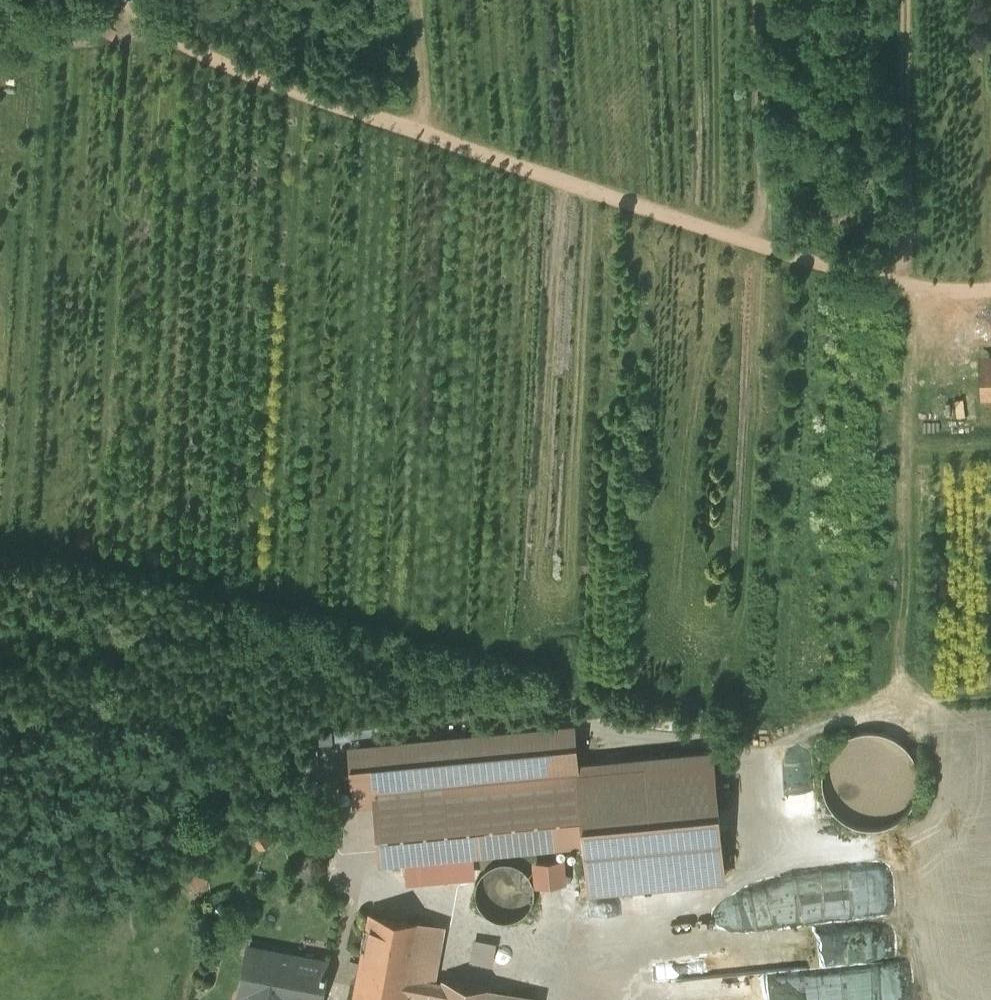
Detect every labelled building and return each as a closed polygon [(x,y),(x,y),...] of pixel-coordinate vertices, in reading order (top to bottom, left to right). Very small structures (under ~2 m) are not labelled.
[(979,355),(980,399),(990,399),(990,354),(979,355)] [(355,803),(377,801),(383,859),(585,841),(578,766),(575,723),(349,744),(355,803)] [(855,824),(868,827),(881,826),(893,821),(904,814),(913,804),(918,791),(920,778),(918,765),(912,753),(904,743),(893,735),(881,731),(868,730),(855,733),(843,739),(833,748),(827,759),(823,772),(823,785),(827,798),(833,809),(843,818),(855,824)] [(715,754),(578,766),(585,841),(590,889),(726,877),(715,754)] [(577,883),(576,856),(541,858),(542,885),(577,883)] [(504,921),(511,920),(517,918),(522,915),(527,910),(531,905),(533,899),(534,892),(533,886),(531,880),(528,874),(524,869),(518,866),(512,863),(505,863),(499,863),(493,865),(487,868),(482,873),(479,878),(476,884),(476,891),(476,897),(478,904),(481,909),(486,914),(491,918),(498,920),(504,921)] [(473,895),(476,872),(436,867),(433,891),(473,895)] [(877,887),(841,889),(841,888),(810,890),(811,916),(839,914),(839,911),(879,909),(877,887)] [(369,912),(352,999),(407,999),(409,993),(440,999),(536,999),(536,996),(444,979),(443,982),(411,976),(422,922),(369,912)] [(471,957),(494,963),(500,939),(477,934),(471,957)] [(256,949),(246,999),(320,999),(327,962),(256,949)] [(803,966),(806,999),(852,999),(851,992),(889,989),(886,959),(803,966)]
